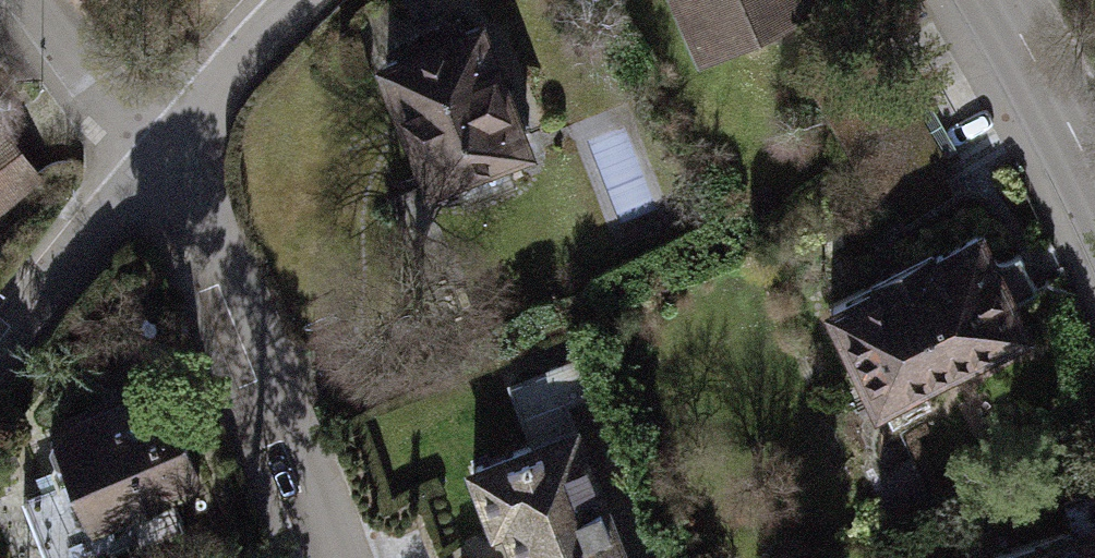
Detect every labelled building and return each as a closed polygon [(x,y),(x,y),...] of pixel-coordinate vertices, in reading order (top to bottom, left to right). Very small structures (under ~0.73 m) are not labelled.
[(700,55),(822,0),(675,0),(700,55)] [(489,18),(377,57),(432,210),(540,168),(489,18)] [(36,179),(0,126),(0,204),(36,179)] [(981,231),(818,300),(870,424),(1034,355),(981,231)] [(168,401),(98,429),(141,533),(210,503),(168,401)] [(453,471),(486,557),(616,557),(567,428),(453,471)] [(98,429),(18,461),(57,557),(79,557),(141,533),(98,429)] [(983,557),(1094,557),(1094,523),(983,557)]
